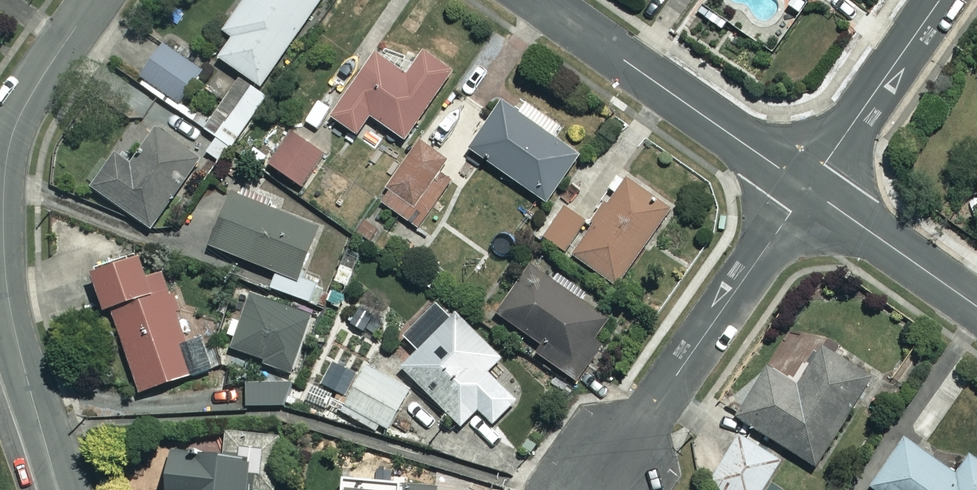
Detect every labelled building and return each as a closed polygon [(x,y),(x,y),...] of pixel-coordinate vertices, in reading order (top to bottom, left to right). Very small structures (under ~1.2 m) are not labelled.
[(221,27),(233,36),(218,55),(254,83),(318,0),(242,0),(221,27)] [(634,10),(641,0),(620,0),(634,10)] [(203,69),(163,41),(136,80),(175,108),(203,69)] [(407,75),(377,53),(332,117),(355,133),(369,114),(402,138),(447,76),(420,57),(407,75)] [(577,154),(502,102),(470,149),(545,201),(577,154)] [(204,149),(161,120),(133,162),(116,150),(91,187),(151,227),(204,149)] [(323,155),(288,131),(267,162),(302,187),(323,155)] [(446,161),(422,141),(378,197),(420,230),(455,186),(437,172),(446,161)] [(669,206),(625,176),(597,218),(569,199),(544,235),(617,284),(669,206)] [(315,227),(229,193),(209,244),(294,278),(315,227)] [(144,278),(137,256),(90,272),(102,308),(109,306),(139,391),(209,366),(198,334),(187,338),(164,272),(144,278)] [(609,318),(530,263),(495,312),(574,367),(609,318)] [(224,334),(236,338),(233,350),(262,359),(260,364),(290,373),(308,313),(249,295),(242,318),(230,314),(224,334)] [(501,356),(454,311),(400,367),(460,424),(477,407),(492,423),(515,399),(486,371),(501,356)] [(871,375),(832,350),(819,351),(798,384),(767,365),(735,414),(814,465),(871,375)] [(407,387),(366,364),(341,410),(382,432),(407,387)] [(287,381),(245,380),(245,405),(287,406),(287,381)] [(268,489),(275,489),(282,435),(224,429),(221,453),(168,447),(163,489),(246,489),(246,488),(268,489)] [(739,433),(708,482),(720,489),(761,489),(780,459),(739,433)] [(904,438),(869,485),(876,489),(976,489),(976,461),(968,454),(954,474),(904,438)]
